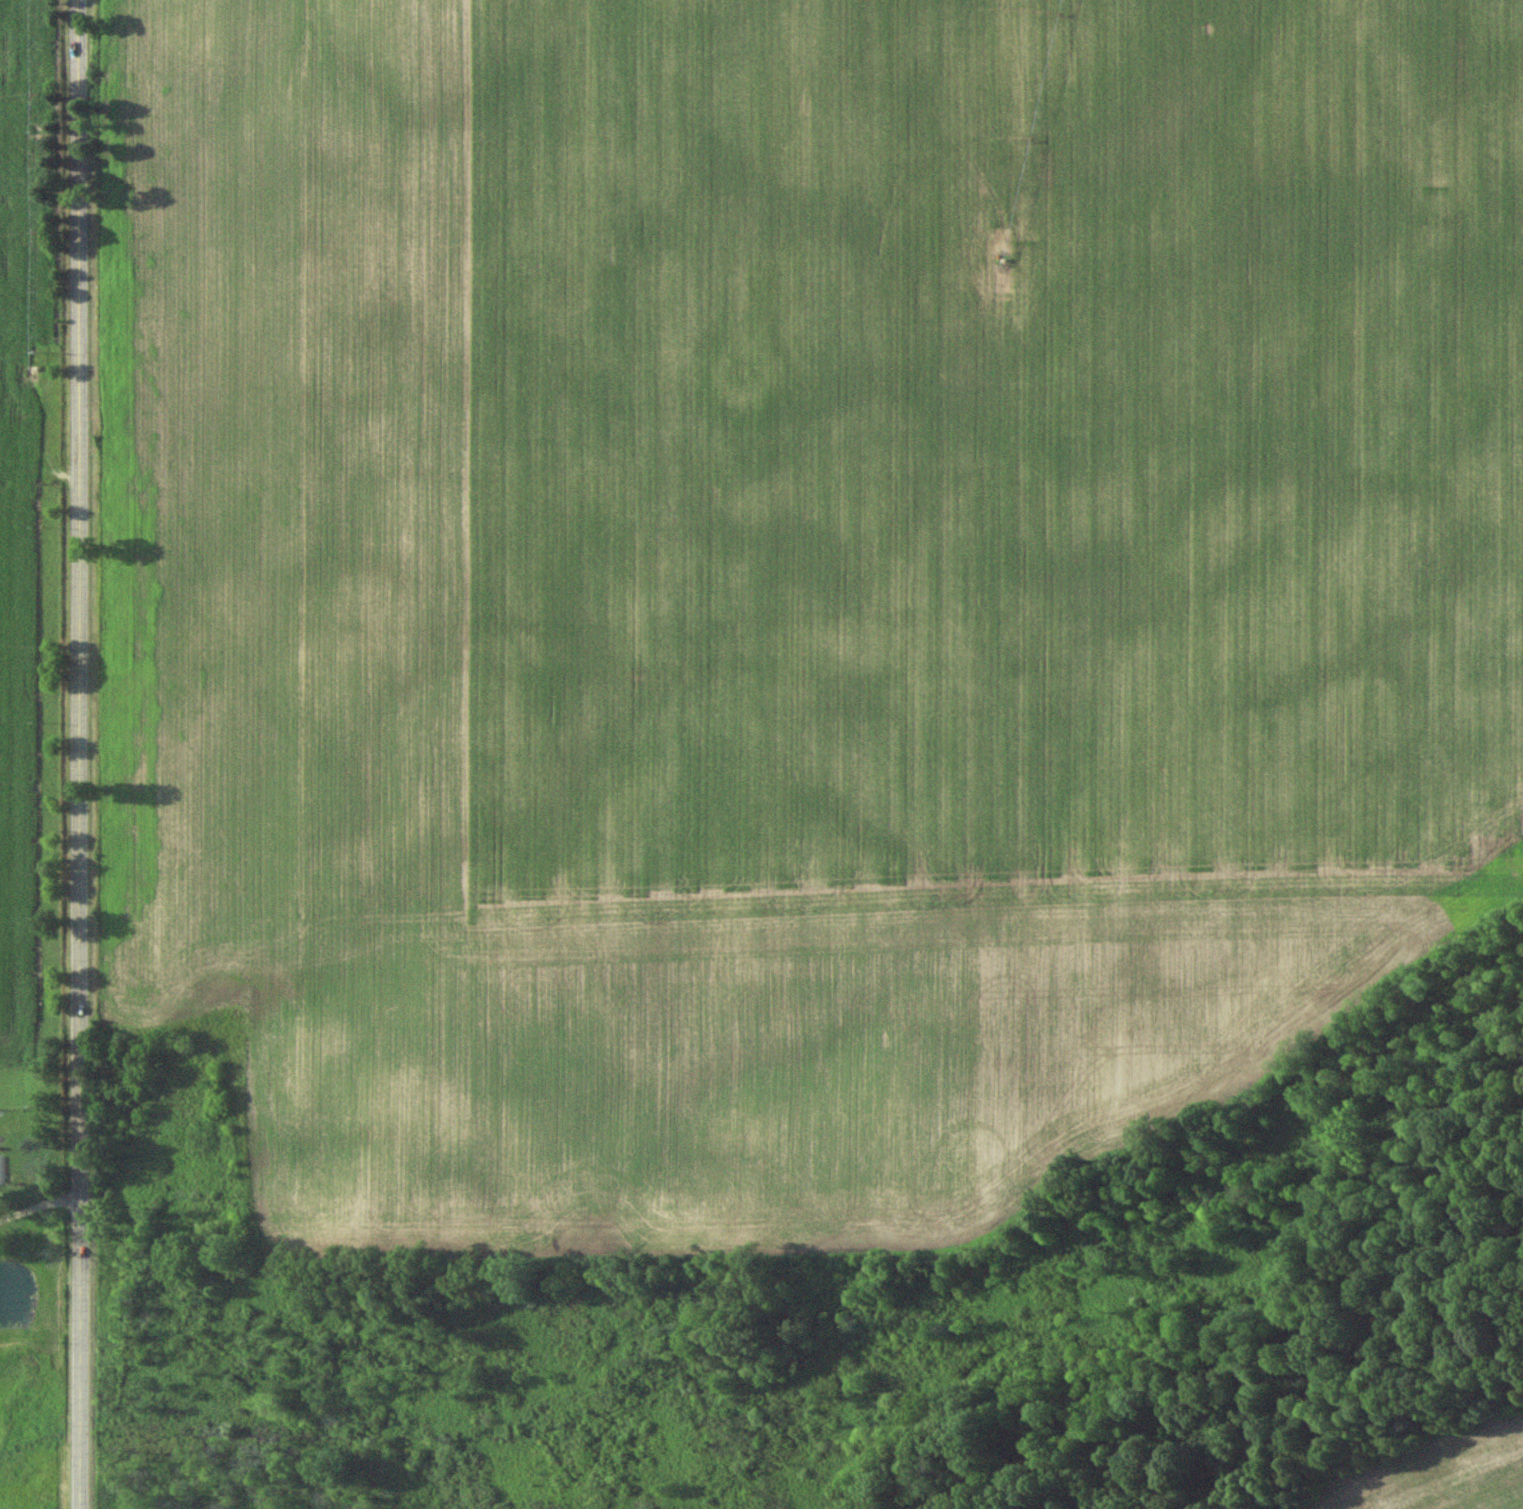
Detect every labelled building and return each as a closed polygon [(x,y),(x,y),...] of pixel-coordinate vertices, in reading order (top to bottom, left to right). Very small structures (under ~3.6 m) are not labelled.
[(22,1186),(22,1157),(0,1157),(0,1186),(22,1186)]
